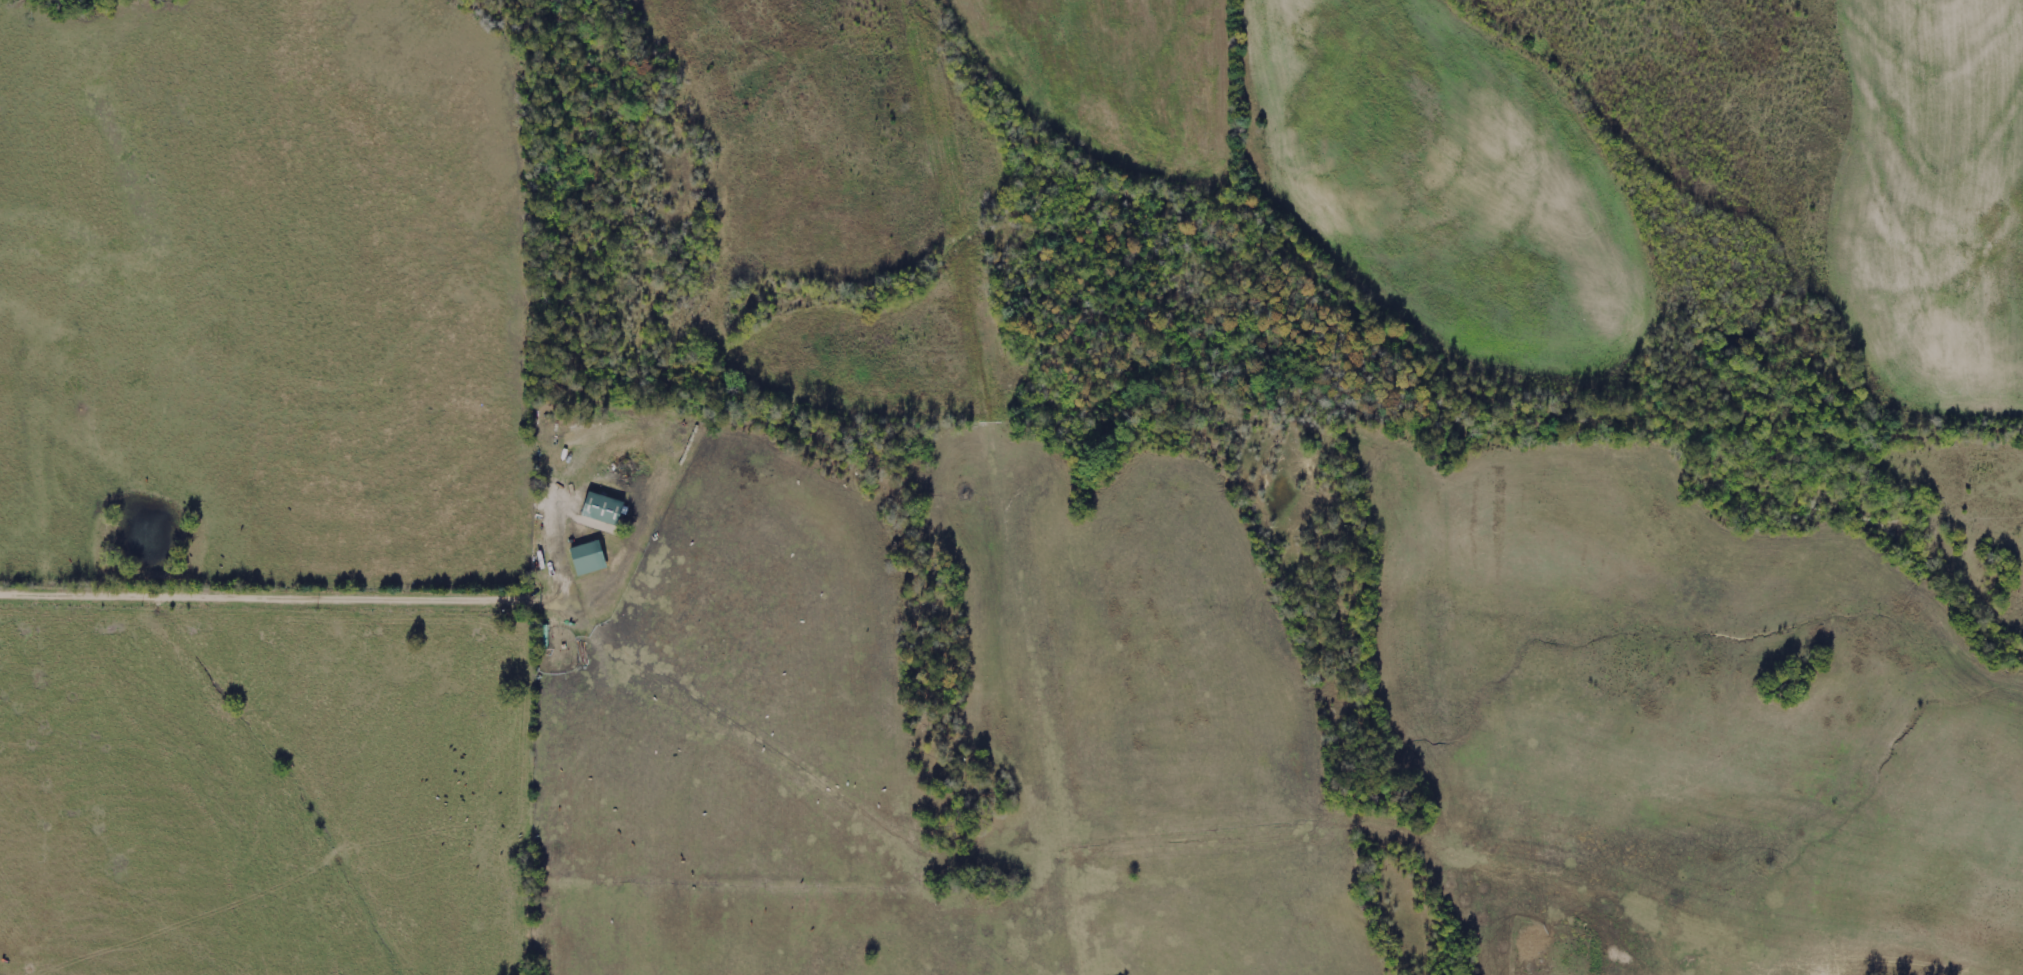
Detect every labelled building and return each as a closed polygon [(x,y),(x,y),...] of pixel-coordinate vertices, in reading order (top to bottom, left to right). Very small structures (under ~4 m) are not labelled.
[(621,527),(628,502),(590,492),(583,517),(621,527)] [(610,568),(602,541),(572,550),(580,577),(610,568)]
